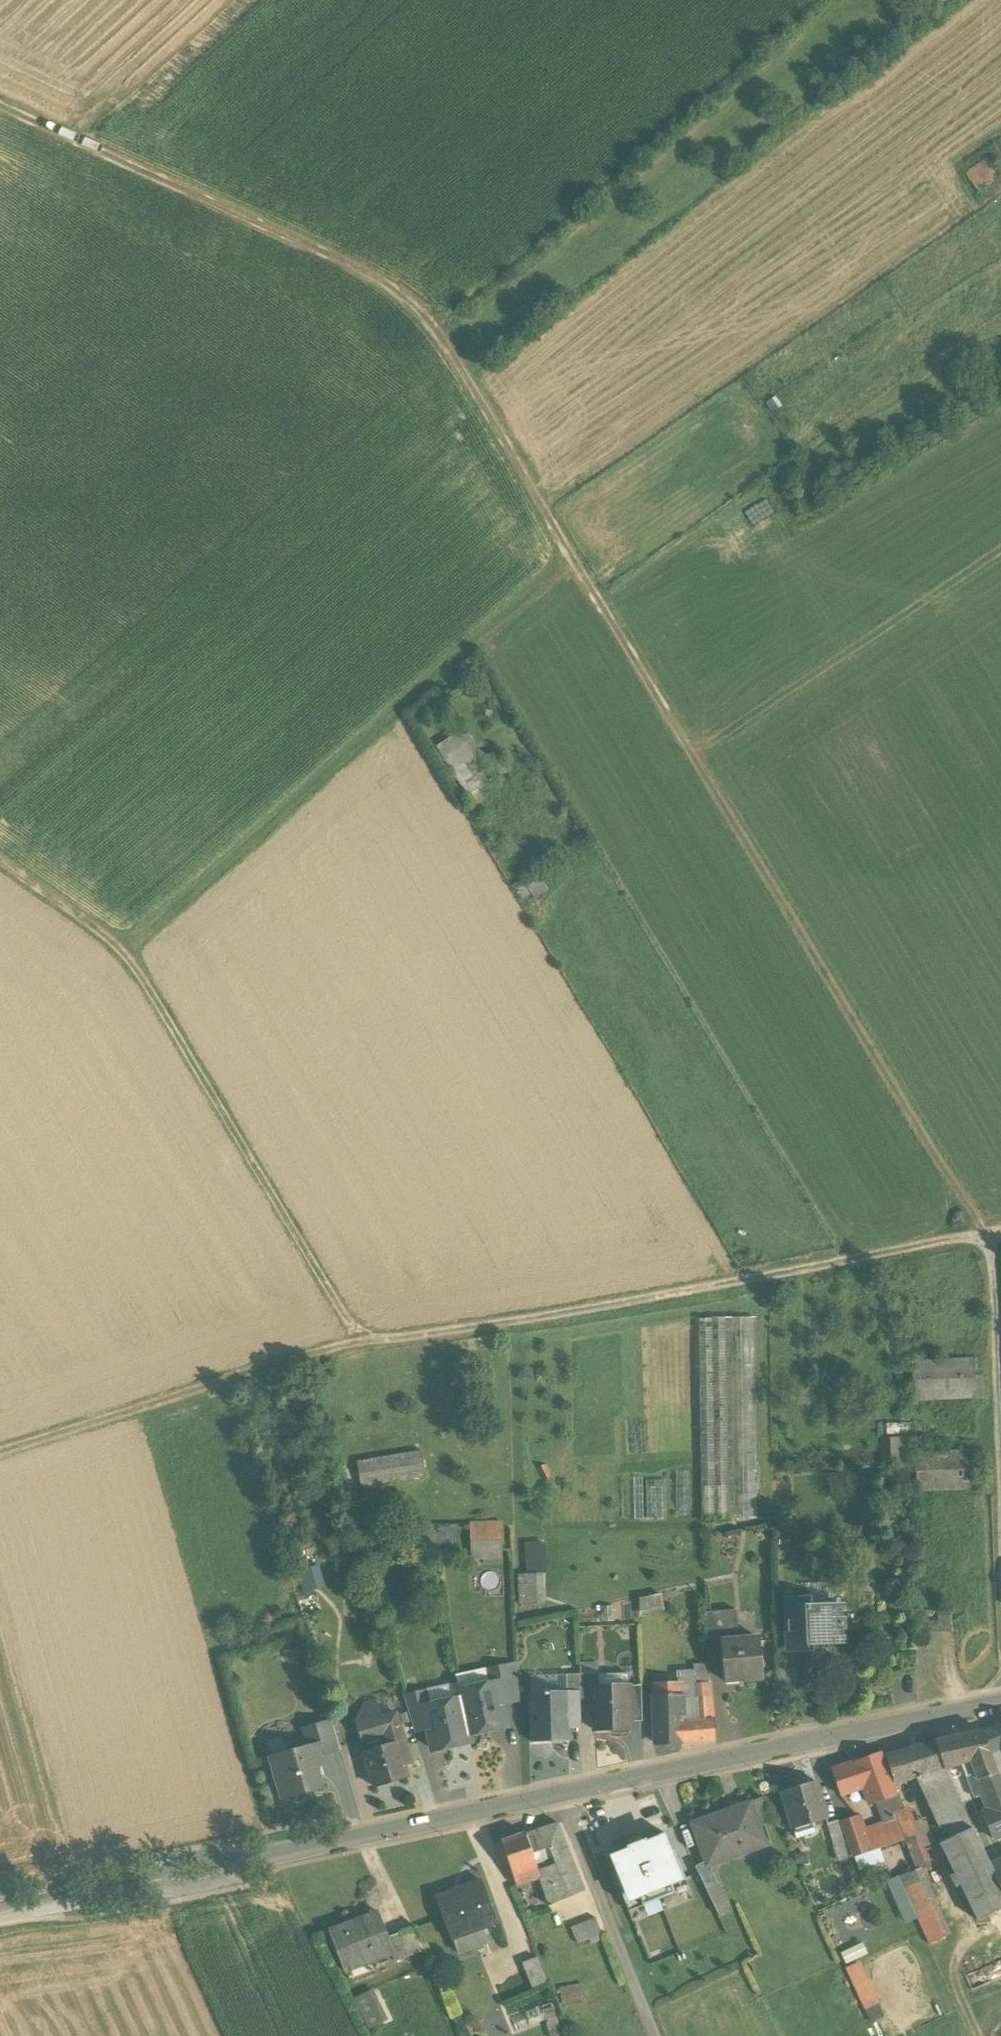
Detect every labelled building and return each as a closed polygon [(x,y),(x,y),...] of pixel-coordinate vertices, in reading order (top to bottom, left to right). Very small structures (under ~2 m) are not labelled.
[(988,160),(966,176),(978,194),(1000,179),(988,160)] [(445,757),(473,801),(500,784),(472,740),(445,757)] [(755,1319),(699,1319),(702,1520),(758,1519),(755,1319)] [(974,1359),(912,1363),(914,1401),(976,1397),(974,1359)] [(976,1452),(915,1456),(917,1491),(978,1487),(976,1452)] [(418,1453),(356,1464),(360,1487),(422,1477),(418,1453)] [(502,1524),(471,1525),(471,1543),(502,1542),(502,1524)] [(529,1543),(530,1572),(521,1573),(523,1607),(554,1605),(550,1542),(529,1543)] [(326,1596),(323,1581),(312,1584),(315,1598),(326,1596)] [(819,1608),(808,1608),(808,1600),(786,1601),(788,1651),(810,1650),(810,1644),(823,1643),(843,1642),(842,1607),(819,1608)] [(819,1600),(808,1600),(808,1608),(819,1608),(819,1600)] [(950,1611),(920,1613),(921,1635),(951,1633),(950,1611)] [(735,1612),(718,1613),(720,1637),(720,1642),(737,1641),(735,1612)] [(718,1613),(704,1615),(707,1638),(720,1637),(718,1613)] [(737,1641),(720,1642),(724,1682),(761,1679),(758,1639),(737,1641)] [(518,1665),(487,1671),(490,1686),(497,1684),(502,1705),(519,1702),(518,1665)] [(795,1669),(777,1669),(777,1694),(795,1694),(795,1669)] [(599,1675),(580,1675),(581,1692),(581,1700),(593,1700),(593,1691),(599,1690),(599,1686),(599,1675)] [(668,1679),(653,1679),(654,1698),(669,1697),(668,1679)] [(710,1682),(693,1684),(695,1702),(702,1701),(712,1700),(710,1682)] [(490,1686),(459,1692),(461,1700),(468,1736),(507,1728),(502,1705),(497,1684),(490,1686)] [(630,1685),(599,1686),(599,1690),(593,1691),(593,1700),(594,1731),(632,1730),(630,1685)] [(569,1692),(532,1693),(534,1744),(570,1743),(570,1729),(569,1692)] [(581,1692),(569,1692),(570,1729),(581,1729),(581,1700),(581,1692)] [(427,1693),(404,1698),(415,1734),(429,1730),(424,1708),(431,1706),(427,1693)] [(669,1697),(654,1698),(655,1743),(683,1743),(681,1697),(669,1697)] [(431,1706),(424,1708),(429,1730),(434,1751),(470,1743),(468,1736),(461,1700),(431,1706)] [(712,1700),(702,1701),(703,1710),(708,1710),(713,1709),(712,1700)] [(376,1701),(366,1704),(366,1705),(364,1706),(358,1717),(361,1725),(381,1718),(376,1701)] [(361,1725),(357,1726),(375,1788),(407,1778),(403,1762),(410,1760),(396,1714),(381,1718),(361,1725)] [(714,1720),(696,1722),(698,1742),(716,1740),(714,1720)] [(333,1724),(304,1732),(309,1749),(312,1758),(319,1756),(341,1749),(333,1724)] [(982,1733),(990,1753),(1000,1748),(1000,1740),(996,1728),(982,1733)] [(981,1731),(952,1738),(961,1763),(966,1777),(975,1774),(978,1780),(997,1774),(990,1753),(982,1733),(981,1731)] [(952,1738),(935,1741),(944,1769),(961,1763),(952,1738)] [(935,1741),(900,1752),(909,1780),(925,1775),(944,1769),(935,1741)] [(990,1753),(997,1774),(998,1776),(1000,1774),(1000,1748),(990,1753)] [(309,1749),(271,1761),(282,1798),(320,1786),(316,1772),(321,1763),(319,1756),(312,1758),(309,1749)] [(900,1752),(885,1757),(894,1783),(909,1780),(900,1752)] [(879,1753),(854,1763),(864,1788),(870,1805),(877,1802),(897,1795),(879,1753)] [(854,1763),(831,1771),(841,1797),(864,1788),(854,1763)] [(944,1769),(925,1775),(927,1780),(946,1775),(944,1769)] [(978,1780),(978,1781),(988,1804),(982,1816),(991,1841),(1000,1836),(1000,1784),(998,1776),(997,1774),(978,1780)] [(946,1775),(927,1780),(925,1775),(915,1778),(944,1842),(971,1829),(967,1819),(946,1775)] [(814,1783),(781,1793),(792,1830),(825,1820),(814,1783)] [(897,1795),(877,1802),(885,1824),(896,1820),(893,1813),(895,1813),(903,1809),(897,1795)] [(750,1802),(690,1824),(703,1863),(705,1869),(709,1868),(766,1847),(750,1802)] [(926,1866),(903,1809),(895,1813),(917,1870),(919,1869),(926,1866)] [(913,1821),(925,1845),(936,1840),(923,1816),(913,1821)] [(863,1832),(859,1818),(840,1825),(851,1857),(869,1850),(863,1832)] [(863,1832),(869,1850),(902,1838),(896,1820),(885,1824),(863,1832)] [(839,1821),(826,1825),(832,1846),(845,1843),(840,1825),(839,1821)] [(559,1823),(539,1830),(544,1845),(555,1840),(565,1837),(559,1823)] [(939,1844),(954,1874),(949,1876),(955,1887),(959,1885),(977,1921),(1000,1910),(1000,1892),(988,1866),(979,1846),(971,1829),(944,1842),(939,1844)] [(539,1830),(526,1835),(531,1850),(544,1845),(539,1830)] [(672,1886),(686,1881),(674,1851),(672,1852),(665,1833),(643,1842),(641,1836),(628,1842),(630,1848),(608,1856),(616,1874),(614,1875),(626,1905),(640,1899),(643,1907),(675,1894),(672,1886)] [(531,1850),(526,1835),(502,1843),(516,1886),(540,1878),(541,1878),(538,1871),(531,1850)] [(565,1837),(555,1840),(561,1858),(562,1861),(564,1861),(572,1858),(565,1837)] [(556,1864),(538,1871),(541,1878),(540,1878),(543,1889),(578,1877),(572,1858),(564,1861),(556,1864)] [(988,1866),(1000,1892),(1000,1861),(988,1866)] [(709,1868),(705,1869),(703,1863),(695,1867),(706,1889),(717,1884),(709,1868)] [(950,1934),(919,1869),(917,1870),(914,1871),(898,1877),(928,1943),(950,1934)] [(578,1877),(543,1889),(550,1906),(586,1892),(578,1877)] [(481,1882),(438,1897),(454,1940),(455,1940),(484,1930),(497,1925),(481,1882)] [(378,1912),(330,1930),(346,1972),(393,1955),(394,1954),(388,1939),(378,1912)] [(596,1919),(572,1929),(579,1944),(590,1939),(603,1934),(596,1919)] [(415,1928),(402,1933),(410,1956),(426,1950),(415,1928)] [(484,1930),(455,1940),(459,1954),(489,1944),(484,1930)] [(402,1933),(388,1939),(394,1954),(393,1955),(395,1962),(410,1956),(402,1933)] [(603,1934),(590,1939),(592,1944),(604,1939),(603,1934)] [(872,1955),(852,1964),(857,1975),(876,1966),(872,1955)] [(548,1985),(539,1960),(525,1965),(535,1990),(548,1985)] [(872,1976),(858,1981),(875,2020),(888,2015),(872,1976)] [(368,2028),(388,2019),(374,1987),(354,1996),(368,2028)] [(584,1987),(561,1991),(563,2005),(586,2001),(584,1987)] [(559,2015),(551,2019),(558,2035),(568,2035),(559,2015)] [(541,2020),(522,2027),(526,2035),(540,2035),(546,2034),(541,2020)]
